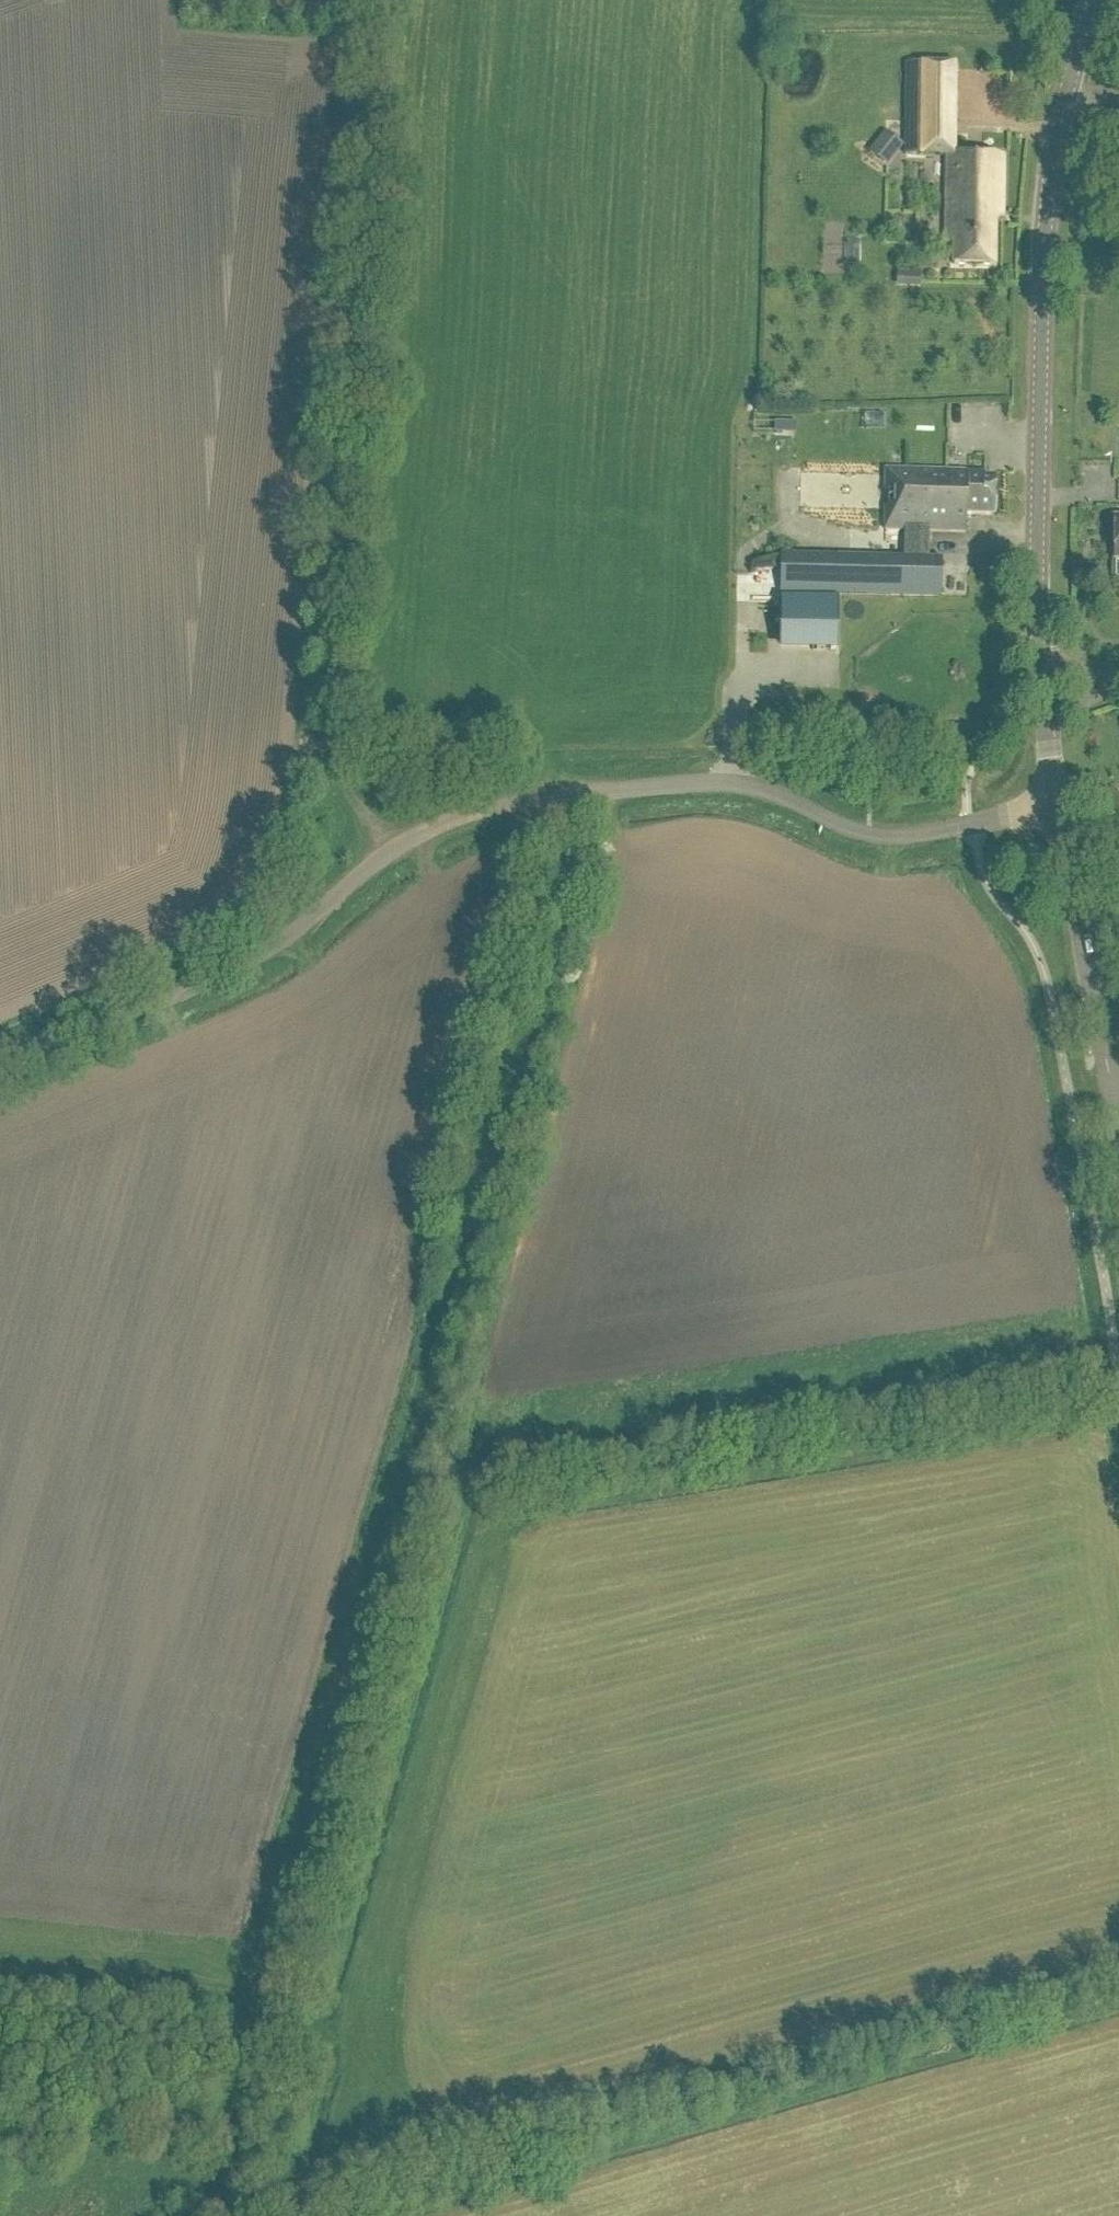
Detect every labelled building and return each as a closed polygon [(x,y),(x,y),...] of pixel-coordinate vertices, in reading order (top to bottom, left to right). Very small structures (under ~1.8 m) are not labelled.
[(1005,219),(1005,158),(956,158),(956,135),(957,66),(907,66),(905,157),(950,158),(950,266),(997,266),(997,219),(1005,219)] [(941,184),(940,167),(926,168),(927,184),(941,184)] [(1107,491),(1107,470),(1096,470),(1095,491),(1107,491)] [(989,474),(913,473),(888,473),(888,494),(897,494),(896,512),(888,512),(888,533),(969,534),(969,517),(997,517),(997,479),(988,479),(989,474)] [(941,599),(942,561),(782,558),(781,596),(941,599)] [(676,580),(687,578),(685,560),(674,562),(676,580)] [(781,601),(780,646),(838,647),(838,602),(781,601)]
